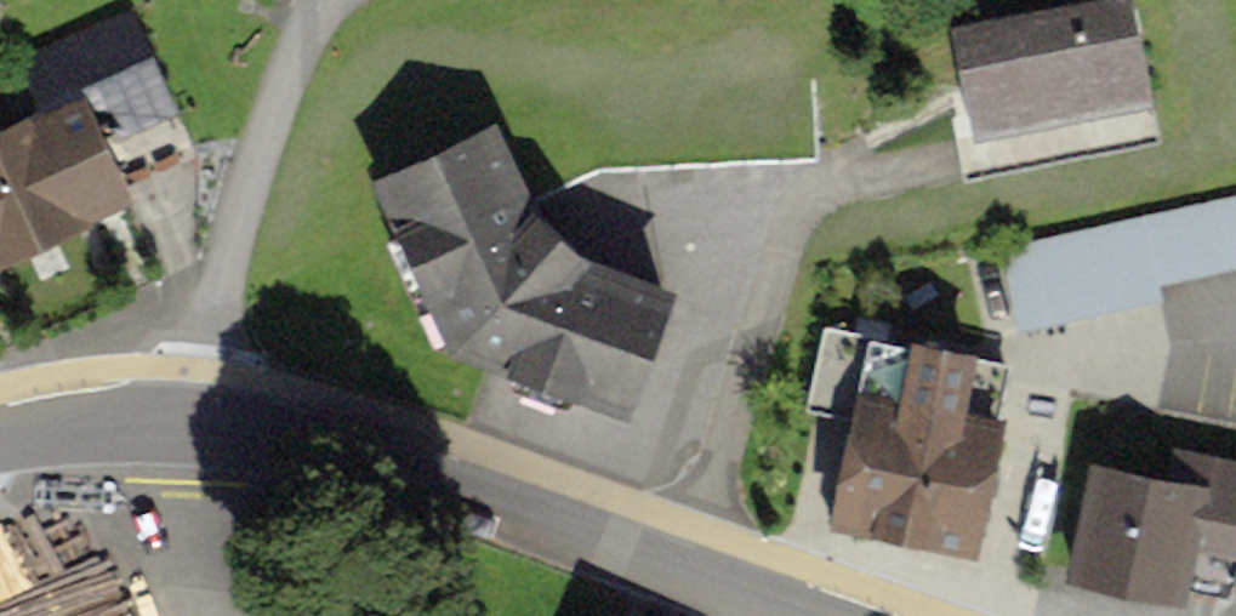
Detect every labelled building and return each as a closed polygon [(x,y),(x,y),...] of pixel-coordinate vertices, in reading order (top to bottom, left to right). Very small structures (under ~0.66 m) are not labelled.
[(941,136),(1134,103),(1117,0),(1087,0),(923,28),(941,136)] [(136,212),(86,97),(0,133),(0,269),(136,212)] [(524,210),(485,122),(335,172),(419,353),(624,425),(659,299),(577,269),(524,210)] [(1013,235),(1031,304),(1235,251),(1235,178),(1013,235)] [(839,377),(811,509),(978,543),(1005,412),(839,377)] [(1189,476),(1079,454),(1054,583),(1163,604),(1189,476)]
